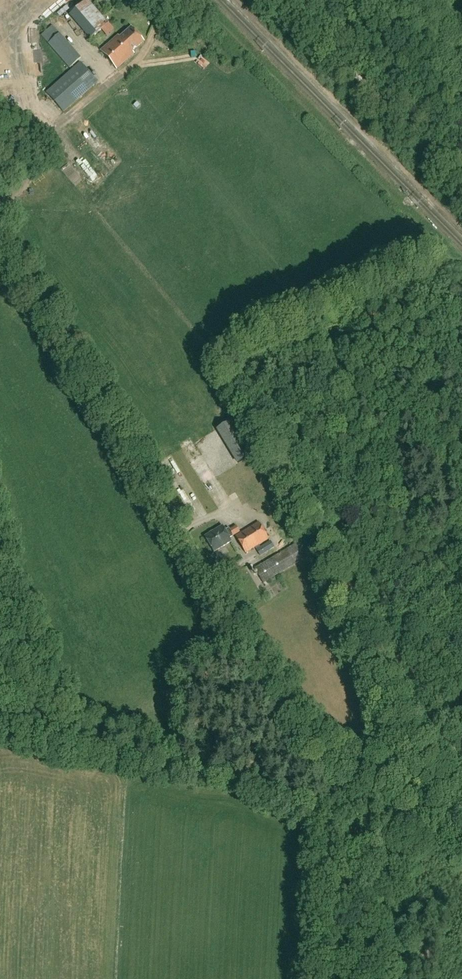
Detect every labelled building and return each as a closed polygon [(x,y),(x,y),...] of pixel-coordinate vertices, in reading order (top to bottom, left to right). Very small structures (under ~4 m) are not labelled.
[(69,15),(90,40),(108,23),(88,0),(86,0),(69,15)] [(64,10),(72,4),(70,1),(62,7),(64,10)] [(132,52),(143,42),(131,28),(120,38),(118,36),(100,51),(116,69),(134,54),(132,52)] [(43,39),(47,44),(69,68),(81,58),(55,29),(43,39)] [(157,36),(159,41),(168,39),(166,33),(157,36)] [(97,82),(80,63),(80,62),(46,92),(63,112),(97,82)] [(102,130),(92,138),(102,152),(113,144),(102,130)] [(75,143),(66,153),(79,165),(88,155),(75,143)] [(253,454),(232,420),(217,429),(238,463),(253,454)] [(184,444),(188,453),(199,449),(196,440),(184,444)] [(254,459),(238,467),(247,484),(263,475),(254,459)] [(227,498),(223,481),(213,483),(212,475),(205,476),(206,483),(211,482),(215,500),(227,498)] [(260,514),(267,525),(273,521),(267,510),(260,514)] [(258,522),(235,537),(245,553),(255,547),(259,545),(269,539),(258,522)] [(286,523),(280,525),(284,536),(289,534),(286,523)] [(222,526),(204,536),(213,552),(231,542),(229,538),(240,532),(236,526),(230,530),(229,528),(225,530),(222,526)] [(260,547),(259,545),(255,547),(260,556),(274,548),(270,542),(260,547)] [(296,544),(255,569),(263,583),(304,558),(296,544)]
